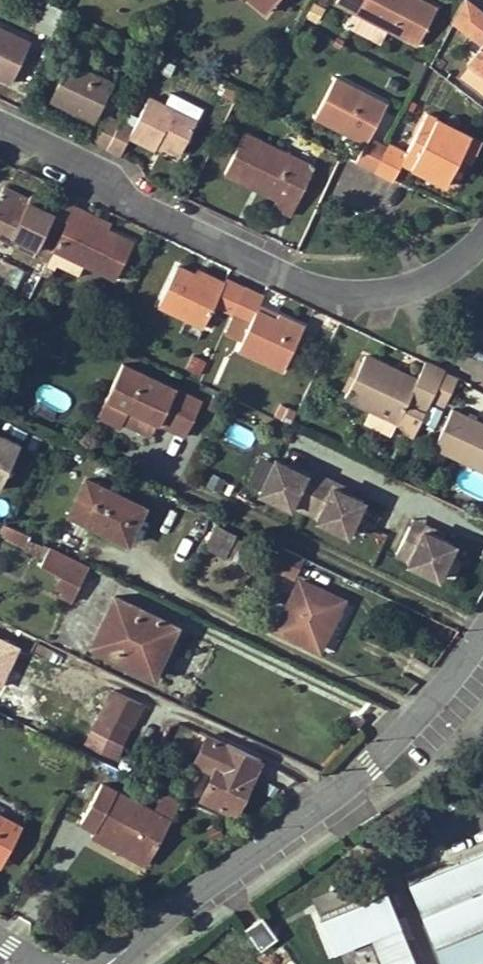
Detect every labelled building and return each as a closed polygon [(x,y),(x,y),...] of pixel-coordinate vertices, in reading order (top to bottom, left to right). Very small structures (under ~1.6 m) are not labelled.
[(264,13),(275,0),(250,0),(264,13)] [(420,0),(335,0),(334,2),(355,14),(390,31),(417,45),(436,9),(420,0)] [(313,4),(306,18),(315,22),(322,8),(313,4)] [(382,47),(390,31),(355,14),(347,29),(382,47)] [(11,82),(31,41),(0,27),(0,76),(11,82)] [(468,63),(482,75),(482,43),(468,63)] [(442,45),(438,51),(447,55),(450,49),(442,45)] [(438,51),(431,64),(440,69),(447,55),(438,51)] [(168,76),(175,63),(157,55),(151,68),(168,76)] [(51,100),(93,120),(106,96),(113,81),(70,62),(51,100)] [(468,63),(458,76),(482,95),(482,75),(468,63)] [(374,171),(387,146),(369,137),(386,102),(335,76),(314,117),(365,144),(355,162),(374,171)] [(234,101),(238,93),(226,87),(222,96),(234,101)] [(171,92),(164,104),(196,120),(203,107),(171,92)] [(246,107),(250,99),(238,93),(234,101),(246,107)] [(127,106),(106,96),(93,120),(101,124),(106,115),(120,121),(127,106)] [(157,143),(180,154),(196,120),(164,104),(149,97),(134,127),(120,121),(107,146),(121,153),(129,137),(155,149),(157,143)] [(481,140),(427,113),(406,153),(405,156),(415,160),(411,168),(444,184),(458,157),(469,163),(481,140)] [(120,121),(106,115),(101,124),(92,142),(106,149),(107,146),(120,121)] [(273,205),(291,214),(311,172),(290,162),(293,156),(244,132),(225,171),(251,183),(253,179),(278,193),(277,196),(273,205)] [(405,156),(406,153),(389,144),(387,146),(374,171),(393,180),(401,163),(405,156)] [(293,156),(290,162),(311,172),(314,166),(293,156)] [(411,168),(415,160),(405,156),(401,163),(411,168)] [(251,183),(277,196),(278,193),(253,179),(251,183)] [(3,185),(0,192),(0,197),(25,208),(30,198),(3,185)] [(0,197),(0,236),(48,260),(53,248),(74,205),(60,198),(55,207),(32,196),(30,198),(25,208),(0,197)] [(87,211),(74,205),(53,248),(85,265),(114,279),(133,242),(106,229),(84,218),(87,211)] [(87,211),(84,218),(106,229),(110,222),(91,213),(87,211)] [(77,280),(85,265),(53,248),(48,260),(45,265),(77,280)] [(246,286),(227,277),(222,286),(177,264),(157,304),(202,327),(214,303),(233,313),(246,286)] [(276,317),(257,308),(260,304),(263,294),(246,286),(233,313),(251,321),(243,337),(238,348),(281,370),(303,325),(278,313),(276,317)] [(278,313),(260,304),(257,308),(276,317),(278,313)] [(233,313),(225,329),(243,337),(251,321),(233,313)] [(400,423),(398,428),(413,435),(430,398),(444,369),(424,359),(415,377),(364,353),(343,397),(368,408),(400,423)] [(184,436),(201,401),(120,364),(104,398),(184,436)] [(457,376),(444,369),(430,398),(444,404),(457,376)] [(452,407),(433,446),(482,469),(482,422),(452,407)] [(394,435),(398,428),(400,423),(368,408),(363,420),(394,435)] [(2,477),(17,445),(0,437),(0,476),(2,477)] [(310,472),(302,468),(299,472),(289,468),(275,461),(260,494),(290,509),(292,505),(305,512),(318,518),(317,521),(347,535),(362,502),(351,498),(342,494),(343,489),(335,486),(332,491),(319,485),(306,479),(310,472)] [(291,463),(289,468),(299,472),(302,468),(291,463)] [(93,524),(126,540),(143,506),(86,478),(69,511),(93,524)] [(353,493),(343,489),(342,494),(351,498),(353,493)] [(90,530),(93,524),(69,511),(66,518),(90,530)] [(213,528),(216,523),(209,520),(207,524),(187,515),(182,525),(208,538),(213,528)] [(15,543),(21,531),(3,522),(0,529),(0,536),(15,543)] [(407,526),(394,554),(408,560),(406,563),(438,578),(453,545),(439,539),(429,534),(431,529),(423,526),(420,533),(407,526)] [(246,566),(255,548),(213,528),(208,538),(205,546),(246,566)] [(442,534),(431,529),(429,534),(439,539),(442,534)] [(15,543),(37,552),(41,543),(30,538),(31,535),(21,531),(15,543)] [(49,547),(41,543),(37,552),(44,556),(49,547)] [(39,567),(60,578),(78,586),(88,565),(49,547),(44,556),(39,567)] [(320,636),(327,620),(330,621),(340,601),(311,587),(318,572),(294,560),(285,579),(296,585),(276,627),(306,642),(311,632),(320,636)] [(71,602),(78,586),(60,578),(53,594),(71,602)] [(176,625),(115,594),(91,644),(146,671),(161,641),(168,643),(176,625)] [(306,642),(318,648),(330,621),(327,620),(320,636),(311,632),(306,642)] [(168,643),(161,641),(146,671),(153,674),(168,643)] [(113,687),(102,710),(131,724),(135,717),(144,721),(151,707),(113,687)] [(122,743),(131,724),(102,710),(93,728),(122,743)] [(93,728),(85,744),(114,759),(122,743),(93,728)] [(193,761),(212,771),(200,797),(234,813),(260,759),(226,743),(226,744),(205,735),(193,761)] [(148,859),(169,820),(146,808),(102,783),(81,821),(95,829),(148,859)] [(180,800),(156,789),(150,801),(173,812),(180,800)] [(169,820),(173,812),(150,801),(146,808),(169,820)] [(21,826),(0,815),(0,854),(5,857),(21,826)] [(145,865),(148,859),(95,829),(91,835),(145,865)] [(419,909),(442,963),(482,963),(482,850),(407,881),(419,909)] [(312,899),(319,917),(385,891),(378,872),(312,899)] [(332,952),(373,936),(399,925),(385,891),(319,917),(332,952)] [(259,949),(276,937),(261,916),(244,928),(259,949)] [(399,925),(373,936),(384,963),(415,963),(399,925)]
